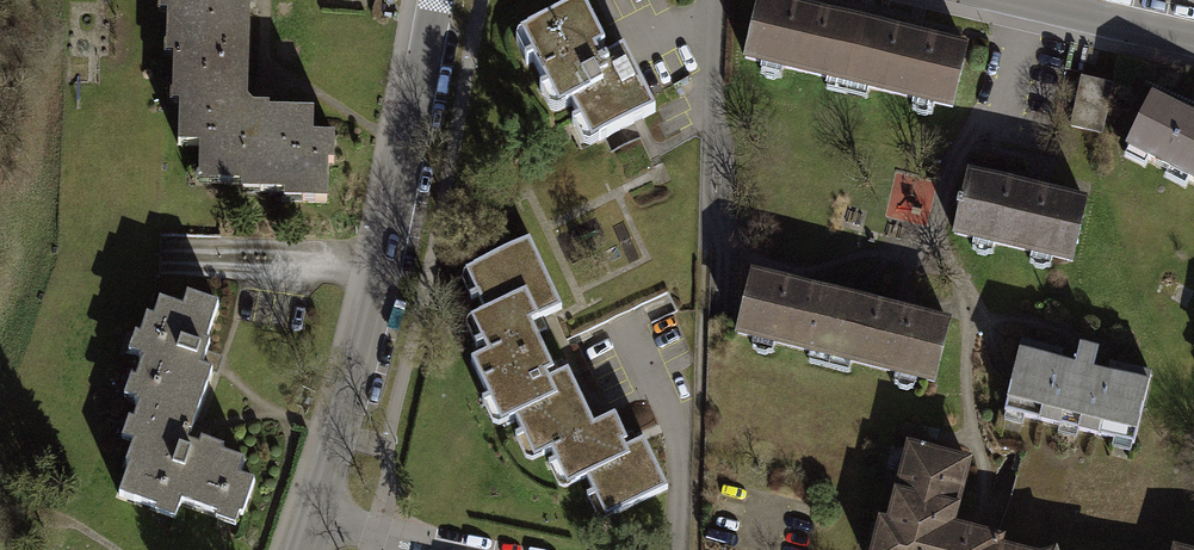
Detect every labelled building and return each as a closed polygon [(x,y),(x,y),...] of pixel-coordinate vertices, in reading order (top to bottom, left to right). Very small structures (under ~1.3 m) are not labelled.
[(173,14),(182,14),(182,100),(248,101),(249,0),(173,0),(173,14)] [(871,30),(761,4),(746,68),(857,94),(871,30)] [(579,5),(517,34),(553,110),(572,101),(595,148),(655,120),(623,54),(606,62),(579,5)] [(871,30),(857,94),(957,116),(971,52),(871,30)] [(1115,87),(1082,80),(1071,130),(1104,137),(1115,87)] [(1150,93),(1126,145),(1193,178),(1193,113),(1150,93)] [(248,101),(182,100),(182,150),(202,150),(202,190),(255,191),(255,206),(333,206),(333,140),(310,140),(310,117),(248,117),(248,101)] [(964,178),(951,242),(1070,267),(1083,203),(964,178)] [(554,391),(545,372),(542,367),(550,363),(527,317),(559,302),(527,234),(463,264),(482,303),(468,310),(484,344),(467,352),(498,418),(512,410),(554,391)] [(852,306),(753,281),(737,345),(836,369),(852,306)] [(852,306),(836,369),(936,394),(952,330),(852,306)] [(147,427),(196,444),(212,394),(191,387),(209,330),(171,318),(163,343),(152,340),(126,421),(147,427)] [(1084,361),(1020,345),(1005,407),(1135,439),(1150,377),(1084,361)] [(554,391),(512,410),(531,450),(551,441),(568,478),(586,470),(626,451),(623,444),(620,438),(625,435),(612,409),(592,418),(566,362),(545,372),(554,391)] [(134,499),(147,503),(141,521),(169,530),(175,512),(230,530),(245,486),(224,479),(232,456),(196,444),(147,427),(134,466),(144,469),(134,499)] [(605,512),(664,485),(640,436),(623,444),(626,451),(586,470),(605,512)] [(908,446),(882,549),(1001,549),(1004,540),(1005,535),(954,522),(969,461),(908,446)] [(1004,540),(1001,549),(1042,549),(1004,540)]
